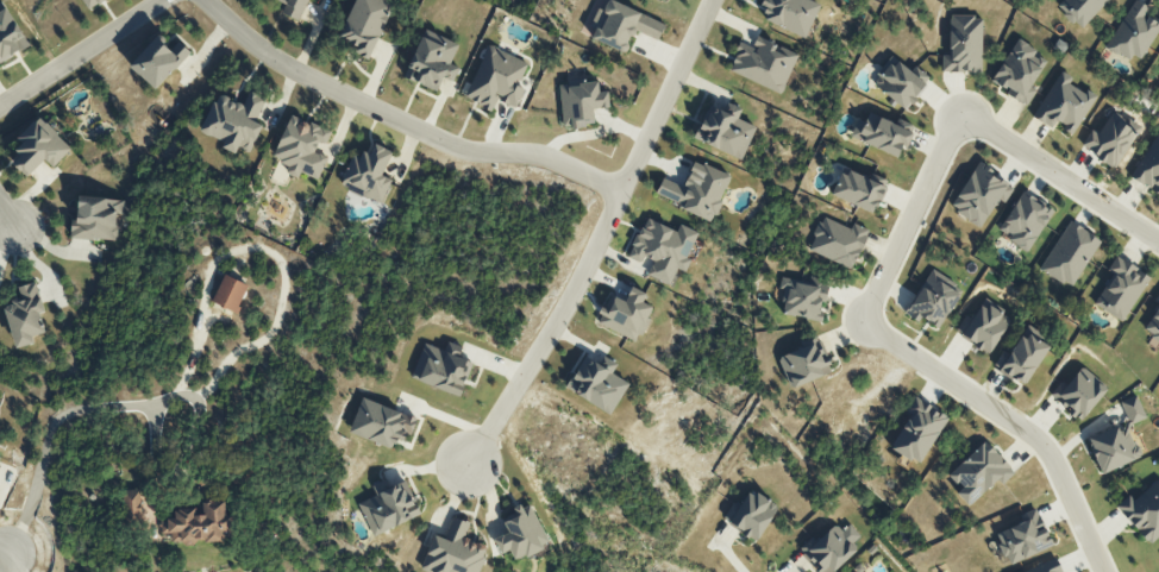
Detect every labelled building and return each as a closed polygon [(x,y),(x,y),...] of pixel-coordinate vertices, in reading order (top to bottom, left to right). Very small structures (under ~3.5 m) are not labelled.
[(89,10),(106,0),(82,0),(89,10)] [(385,0),(355,0),(337,41),(371,56),(393,4),(385,0)] [(610,0),(608,0),(603,10),(598,8),(591,25),(596,27),(591,39),(624,53),(634,30),(658,40),(665,24),(610,0)] [(820,4),(812,0),(766,0),(763,5),(767,7),(762,19),(805,38),(820,4)] [(1107,0),(1062,0),(1056,7),(1081,29),(1107,0)] [(1135,0),(1106,45),(1135,64),(1156,31),(1148,26),(1152,21),(1144,16),(1148,8),(1135,0)] [(29,46),(3,1),(0,3),(0,63),(29,46)] [(982,16),(949,16),(948,55),(941,55),(941,72),(980,73),(982,16)] [(404,78),(437,91),(443,77),(454,82),(459,68),(450,64),(458,44),(429,32),(427,38),(421,35),(404,78)] [(728,71),(780,94),(798,54),(757,36),(752,48),(740,43),(728,71)] [(176,39),(168,48),(156,37),(130,66),(156,90),(190,52),(176,39)] [(1045,62),(1034,54),(1036,50),(1017,38),(991,81),(1007,91),(1005,94),(1026,106),(1036,90),(1030,87),(1045,62)] [(527,62),(487,45),(464,99),(493,111),(497,100),(516,108),(524,89),(517,86),(527,62)] [(1032,118),(1054,130),(1057,126),(1072,135),(1095,95),(1085,89),(1083,93),(1068,84),(1072,78),(1060,70),(1032,118)] [(563,128),(581,127),(581,121),(594,120),(593,109),(609,107),(608,91),(599,92),(598,82),(559,86),(563,128)] [(251,151),(262,125),(255,122),(264,100),(248,92),(243,105),(217,94),(201,132),(225,142),(222,148),(235,153),(239,146),(251,151)] [(694,138),(741,160),(756,127),(737,118),(742,109),(728,103),(724,112),(709,105),(694,138)] [(1117,168),(1139,126),(1111,111),(1098,135),(1090,130),(1080,149),(1117,168)] [(857,118),(849,137),(896,157),(901,145),(906,147),(913,132),(868,113),(864,121),(857,118)] [(317,180),(327,157),(315,152),(319,141),(326,144),(331,132),(291,115),(272,157),(289,165),(286,173),(298,178),(301,172),(317,180)] [(45,159),(53,167),(72,148),(38,117),(18,139),(22,143),(16,150),(21,155),(13,164),(28,178),(45,159)] [(354,151),(340,186),(381,203),(391,179),(382,176),(392,151),(374,144),(369,157),(354,151)] [(654,197),(712,221),(731,176),(694,160),(683,187),(662,178),(654,197)] [(980,227),(997,200),(1004,204),(1014,186),(976,164),(949,209),(980,227)] [(831,198),(876,211),(884,184),(839,171),(831,198)] [(1052,209),(1020,191),(999,230),(1011,236),(1008,242),(1028,253),(1052,209)] [(74,238),(115,241),(118,214),(123,214),(124,200),(77,196),(74,238)] [(850,228),(821,216),(807,250),(852,269),(869,229),(853,223),(850,228)] [(697,231),(679,224),(676,231),(644,218),(628,258),(641,263),(643,256),(653,261),(647,275),(670,284),(676,268),(685,272),(690,260),(687,259),(697,231)] [(1070,288),(1100,241),(1069,221),(1039,268),(1070,288)] [(1094,304),(1121,322),(1149,277),(1116,256),(1106,271),(1112,275),(1094,304)] [(905,315),(918,322),(921,318),(939,328),(961,289),(930,271),(905,315)] [(211,302),(236,313),(248,285),(224,274),(211,302)] [(823,321),(827,285),(782,279),(780,298),(786,299),(784,316),(823,321)] [(3,304),(16,349),(34,343),(32,336),(45,333),(39,312),(44,311),(36,282),(18,287),(21,299),(3,304)] [(596,323),(637,342),(653,307),(642,302),(646,294),(632,287),(625,302),(615,297),(608,311),(603,308),(596,323)] [(971,318),(966,315),(954,333),(988,355),(1010,320),(982,301),(971,318)] [(993,366),(1022,386),(1048,349),(1023,332),(1007,355),(1002,352),(993,366)] [(778,357),(789,388),(831,373),(819,342),(778,357)] [(461,395),(471,360),(422,345),(411,381),(461,395)] [(609,415),(629,384),(612,373),(617,364),(606,357),(600,365),(586,356),(566,387),(609,415)] [(1079,421),(1107,389),(1082,367),(1065,386),(1061,381),(1049,395),(1079,421)] [(1101,473),(1140,458),(1127,426),(1145,418),(1136,395),(1120,402),(1128,422),(1087,439),(1101,473)] [(921,465),(947,415),(913,397),(905,412),(909,414),(891,449),(921,465)] [(349,435),(393,448),(396,439),(408,443),(416,416),(360,399),(349,435)] [(948,475),(961,488),(956,493),(968,506),(996,480),(1001,485),(1014,473),(984,441),(948,475)] [(376,495),(358,503),(372,536),(420,516),(406,481),(386,489),(382,482),(372,486),(376,495)] [(146,521),(143,488),(123,490),(126,523),(146,521)] [(739,506),(733,502),(722,519),(756,541),(778,507),(749,489),(739,506)] [(1122,497),(1121,525),(1139,525),(1138,540),(1148,540),(1150,498),(1122,497)] [(203,506),(170,509),(171,518),(160,519),(162,533),(170,533),(172,544),(236,538),(234,515),(226,516),(225,500),(202,502),(203,506)] [(549,544),(528,501),(513,509),(515,514),(502,520),(508,532),(494,539),(501,554),(509,550),(515,561),(549,544)] [(1021,523),(995,533),(1007,564),(1051,547),(1036,508),(1018,515),(1021,523)] [(420,568),(429,571),(478,571),(488,549),(463,539),(470,523),(453,516),(444,538),(434,535),(420,568)] [(818,571),(832,571),(857,550),(851,544),(860,536),(849,524),(841,532),(834,524),(815,542),(811,537),(797,550),(818,571)] [(1055,558),(1023,571),(1061,571),(1055,558)]
